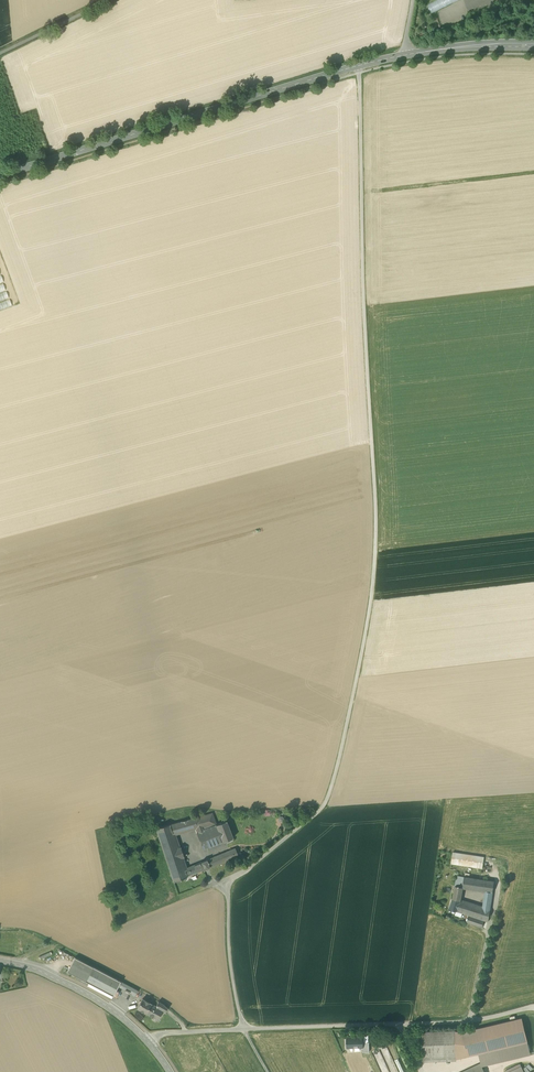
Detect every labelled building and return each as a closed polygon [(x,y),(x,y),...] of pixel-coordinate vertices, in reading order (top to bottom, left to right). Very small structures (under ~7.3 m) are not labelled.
[(427,5),(431,13),(459,0),(438,0),(427,5)] [(212,813),(187,820),(189,830),(195,828),(197,832),(217,825),(212,813)] [(173,834),(186,831),(183,821),(156,829),(174,882),(183,878),(188,876),(185,869),(181,858),(184,857),(181,847),(178,848),(173,834)] [(197,832),(203,849),(223,842),(233,838),(226,821),(217,825),(197,832)] [(235,848),(207,860),(209,867),(238,856),(235,848)] [(472,867),(483,869),(484,858),(484,857),(475,856),(464,854),(454,853),(453,853),(451,863),(451,864),(460,865),(461,865),(472,867)] [(185,869),(188,876),(196,873),(204,869),(202,862),(185,869)] [(485,891),(485,895),(492,896),(495,882),(457,876),(453,900),(461,901),(461,900),(463,888),(485,891)] [(488,922),(492,900),(484,899),(483,907),(471,903),(467,914),(469,915),(467,922),(482,928),(484,920),(488,922)] [(449,908),(467,914),(471,903),(461,900),(461,901),(453,900),(449,908)] [(77,977),(86,981),(93,967),(75,958),(68,972),(77,977)] [(93,967),(86,981),(86,982),(89,983),(113,996),(118,987),(121,982),(93,967)] [(86,981),(77,977),(76,979),(88,986),(89,983),(86,982),(86,981)] [(118,987),(132,994),(135,989),(121,982),(118,987)] [(113,996),(89,983),(88,986),(112,999),(113,996)] [(147,1014),(157,1019),(162,1010),(165,1012),(168,1008),(163,1004),(159,1002),(156,1006),(143,999),(137,1009),(147,1014)] [(463,1032),(468,1056),(479,1053),(527,1042),(522,1018),(463,1032)] [(421,1032),(422,1056),(456,1055),(455,1031),(421,1032)] [(463,1032),(455,1031),(456,1055),(422,1056),(422,1062),(456,1061),(456,1059),(468,1056),(463,1032)] [(363,1037),(347,1038),(348,1048),(363,1047),(363,1042),(363,1037)] [(527,1042),(479,1053),(482,1065),(530,1054),(527,1042)] [(354,1064),(354,1065),(357,1071),(373,1071),(368,1058),(354,1064)] [(462,1071),(484,1071),(480,1064),(462,1071)] [(522,1067),(520,1064),(505,1071),(506,1071),(524,1071),(522,1067)]
